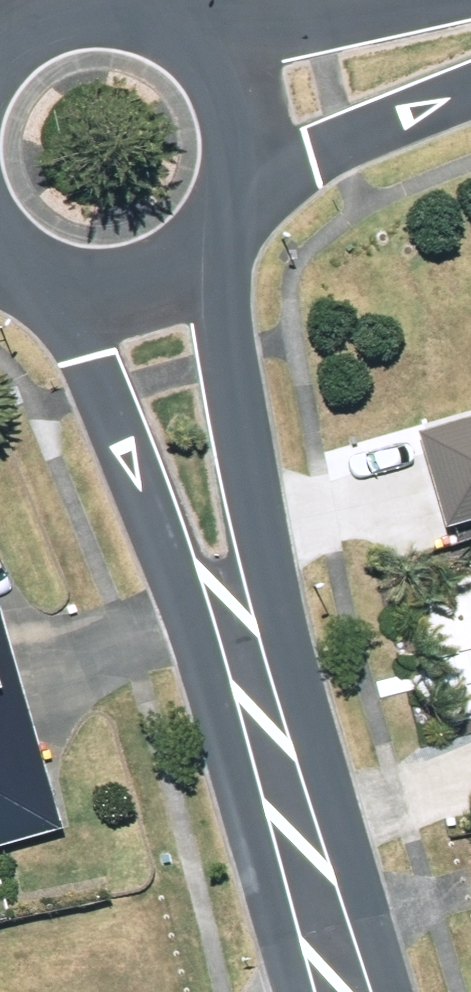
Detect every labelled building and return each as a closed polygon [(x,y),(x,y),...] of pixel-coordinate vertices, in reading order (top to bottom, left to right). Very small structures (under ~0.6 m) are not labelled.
[(418,451),(445,543),(470,535),(470,435),(418,451)] [(0,635),(0,862),(60,846),(0,635)]
